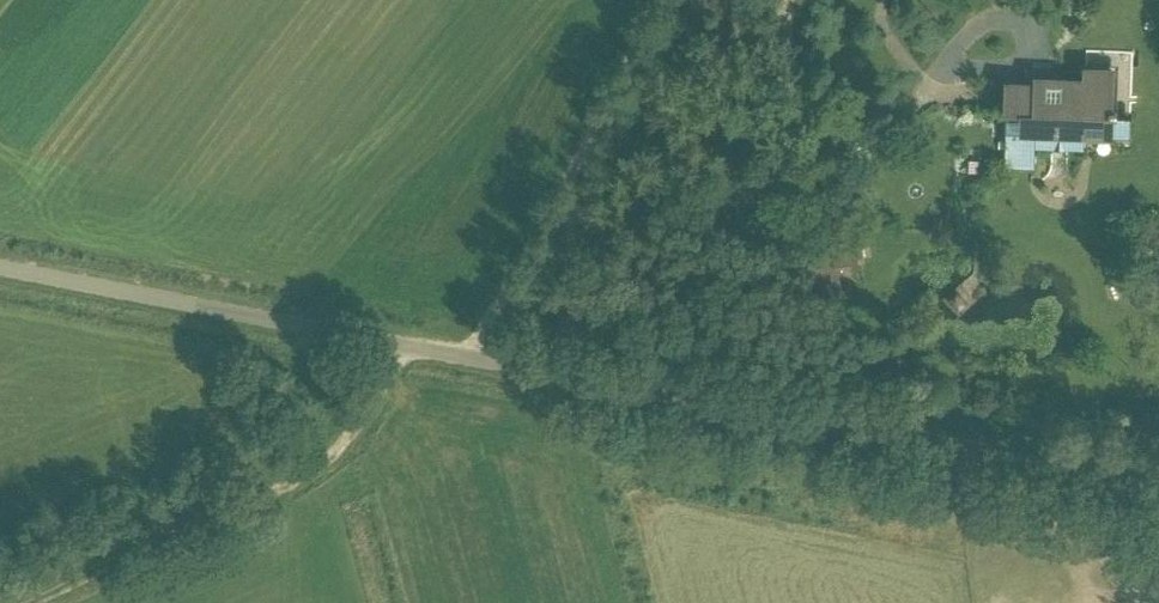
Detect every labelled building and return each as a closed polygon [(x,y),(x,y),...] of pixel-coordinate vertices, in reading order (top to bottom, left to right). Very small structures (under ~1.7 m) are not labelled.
[(1085,149),(1086,135),(1129,136),(1132,54),(1087,52),(1085,80),(1026,78),(1025,84),(1007,83),(1004,167),(1035,168),(1036,147),(1085,149)]
